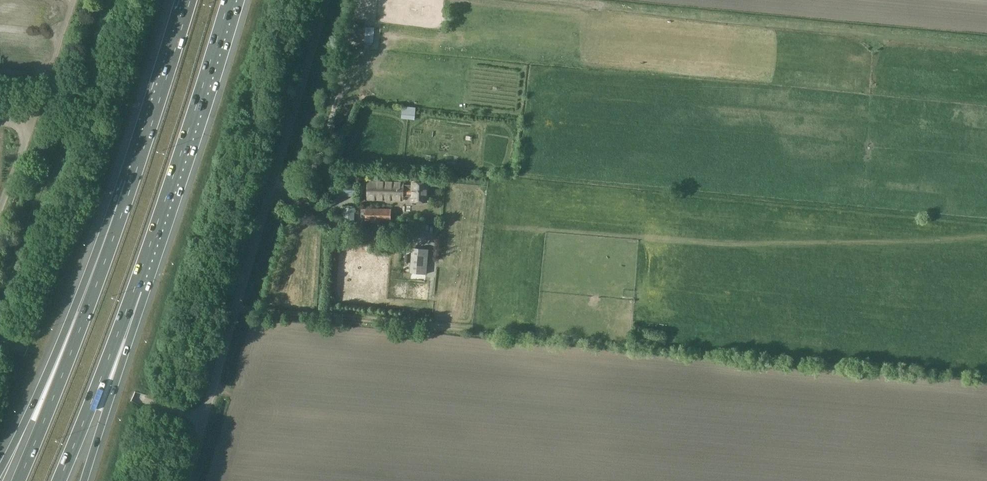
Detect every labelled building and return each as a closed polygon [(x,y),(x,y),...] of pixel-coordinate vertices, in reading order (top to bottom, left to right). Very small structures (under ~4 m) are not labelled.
[(348,23),(347,34),(349,34),(348,40),(365,42),(365,41),(366,27),(359,26),(358,26),(358,25),(358,24),(348,23)] [(404,187),(404,183),(368,182),(367,200),(404,200),(404,195),(413,196),(413,201),(427,201),(427,183),(413,182),(413,188),(404,187)] [(356,183),(340,183),(340,197),(355,197),(356,183)] [(343,208),(343,222),(355,222),(355,208),(343,208)] [(392,209),(366,209),(366,221),(392,222),(392,209)] [(413,248),(410,273),(427,275),(429,250),(413,248)]
